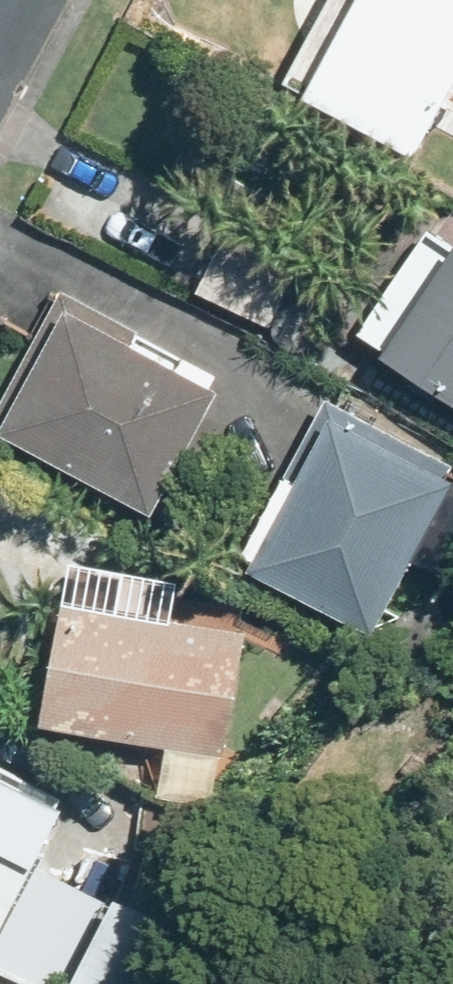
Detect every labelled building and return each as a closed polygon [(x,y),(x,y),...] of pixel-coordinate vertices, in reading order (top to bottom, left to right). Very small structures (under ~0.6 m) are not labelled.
[(300,81),(423,145),(450,93),(452,95),(452,0),(342,0),(300,81)] [(233,214),(199,286),(275,322),(308,250),(233,214)] [(366,328),(452,384),(452,234),(435,222),(366,328)] [(159,503),(224,383),(215,379),(222,365),(191,348),(186,358),(137,332),(142,323),(65,282),(0,403),(0,418),(159,503)] [(250,543),(262,551),(257,558),(373,624),(452,480),(452,471),(420,451),(424,446),(334,395),(250,543)] [(58,614),(43,741),(225,762),(239,635),(228,633),(231,617),(68,597),(65,614),(58,614)] [(191,937),(127,900),(117,916),(37,869),(73,809),(0,768),(0,968),(28,983),(163,983),(191,937)]
